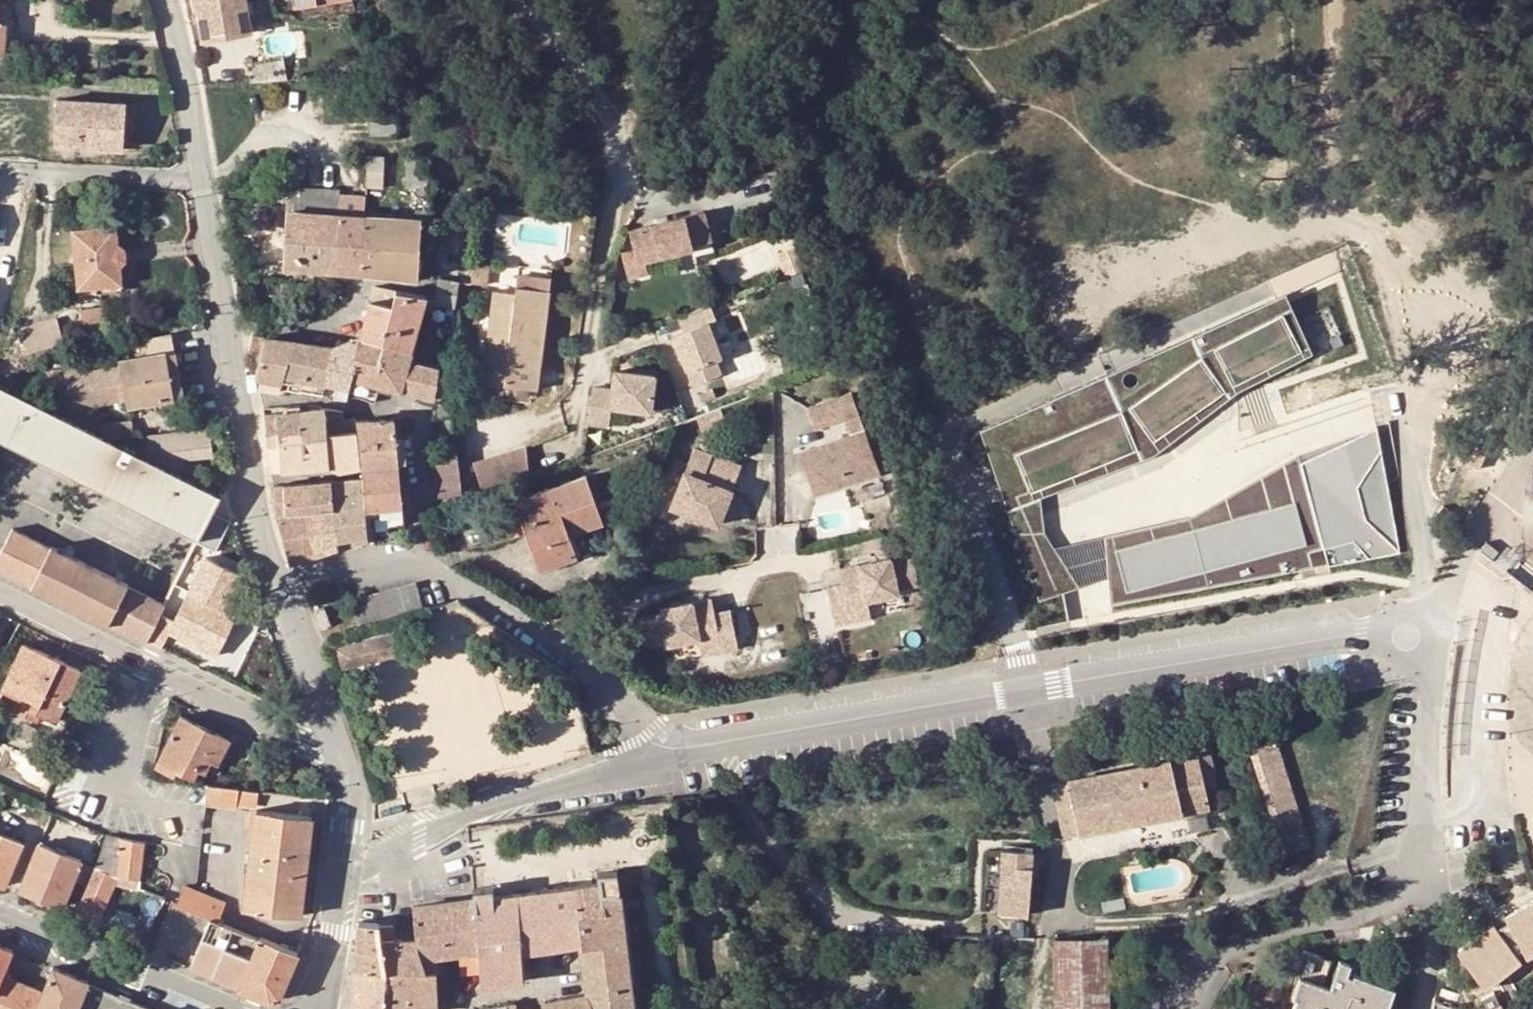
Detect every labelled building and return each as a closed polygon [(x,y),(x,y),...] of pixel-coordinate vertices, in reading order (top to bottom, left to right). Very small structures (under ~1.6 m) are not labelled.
[(201,43),(252,34),(246,0),(194,0),(201,43)] [(249,84),(285,79),(282,57),(246,63),(249,84)] [(120,131),(122,104),(55,99),(53,145),(119,149),(120,131)] [(122,104),(120,131),(134,133),(136,105),(122,104)] [(395,136),(394,120),(367,121),(367,136),(395,136)] [(366,155),(366,188),(382,188),(382,155),(366,155)] [(339,192),(287,189),(282,267),(333,272),(338,203),(339,192)] [(338,203),(333,272),(360,273),(363,216),(364,193),(339,192),(338,203)] [(412,219),(363,216),(360,273),(371,274),(411,278),(419,279),(421,228),(427,228),(429,210),(414,209),(412,219)] [(634,251),(621,254),(627,279),(647,275),(644,262),(692,251),(692,248),(711,244),(703,213),(629,231),(634,251)] [(73,230),(78,288),(121,285),(116,226),(73,230)] [(473,264),(471,282),(484,284),(486,266),(473,264)] [(517,274),(516,287),(549,292),(551,279),(517,274)] [(437,279),(433,304),(455,308),(459,282),(437,279)] [(358,337),(410,351),(424,296),(374,287),(358,337)] [(493,290),(482,383),(536,389),(549,292),(516,287),(515,293),(493,290)] [(1012,476),(989,453),(1037,596),(1076,583),(1047,531),(1040,497),(1156,455),(1234,390),(1311,355),(1284,294),(1255,307),(1261,321),(1282,312),(1299,351),(1231,382),(1225,368),(1215,376),(1223,387),(1154,440),(1143,426),(1133,434),(1140,448),(1035,495),(1024,470),(1012,476)] [(982,429),(981,429),(989,453),(1012,476),(1024,470),(1035,495),(1140,448),(1133,434),(1143,426),(1154,440),(1223,387),(1215,376),(1225,368),(1231,382),(1299,351),(1282,312),(1261,321),(1255,307),(1141,358),(1154,387),(1123,410),(1106,373),(982,429)] [(708,308),(676,320),(681,334),(671,338),(690,389),(718,377),(713,363),(718,361),(706,326),(714,324),(708,308)] [(17,331),(24,354),(63,343),(56,319),(17,331)] [(67,387),(71,409),(125,400),(126,405),(144,403),(145,409),(154,407),(153,400),(182,396),(172,333),(141,338),(143,355),(118,360),(118,366),(78,372),(77,367),(48,372),(50,389),(67,387)] [(252,333),(249,350),(261,353),(255,378),(258,389),(278,392),(279,388),(286,370),(290,341),(252,333)] [(345,399),(346,394),(358,337),(331,348),(324,383),(322,395),(345,399)] [(407,360),(410,351),(358,337),(346,394),(375,402),(379,386),(398,390),(407,360)] [(300,391),(303,379),(310,344),(290,341),(286,370),(279,388),(300,391)] [(310,344),(303,379),(324,383),(331,348),(310,344)] [(1141,358),(1106,373),(1123,410),(1154,387),(1141,358)] [(407,360),(398,390),(441,400),(443,388),(435,386),(438,367),(407,360)] [(590,389),(585,424),(605,427),(608,408),(647,414),(651,379),(612,374),(609,391),(590,389)] [(324,383),(303,379),(300,391),(322,395),(324,383)] [(198,537),(219,495),(197,484),(167,469),(138,454),(109,439),(103,436),(0,385),(0,438),(198,537)] [(804,452),(819,496),(886,474),(859,392),(813,407),(820,429),(848,419),(853,436),(804,452)] [(263,414),(266,433),(299,430),(297,410),(296,404),(280,405),(281,413),(263,414)] [(297,410),(299,430),(299,436),(358,431),(357,420),(356,417),(342,418),(341,410),(325,408),(297,410)] [(358,431),(359,442),(395,439),(395,438),(394,418),(390,418),(357,420),(358,431)] [(101,424),(103,436),(109,439),(132,436),(130,421),(101,424)] [(197,429),(136,436),(138,454),(175,472),(181,459),(212,455),(208,427),(197,429)] [(299,430),(266,433),(271,465),(280,464),(281,470),(329,466),(339,470),(362,468),(359,442),(358,431),(299,436),(299,430)] [(1110,608),(1127,605),(1117,551),(1196,530),(1300,503),(1309,545),(1323,542),(1306,466),(1383,430),(1304,457),(1193,518),(1109,538),(1110,608)] [(1117,551),(1127,605),(1315,571),(1311,554),(1325,551),(1329,568),(1400,555),(1383,430),(1306,466),(1323,542),(1309,545),(1300,503),(1196,530),(1117,551)] [(362,468),(362,470),(398,468),(395,439),(359,442),(362,468)] [(462,496),(456,449),(429,452),(435,499),(462,496)] [(695,449),(672,508),(718,527),(741,467),(695,449)] [(529,479),(525,450),(473,469),(483,495),(529,479)] [(362,478),(365,527),(403,525),(398,468),(362,470),(362,478)] [(569,533),(587,527),(603,521),(586,474),(513,500),(522,525),(525,534),(538,571),(575,557),(569,533)] [(330,481),(333,510),(336,547),(336,550),(366,540),(365,527),(362,478),(340,480),(330,481)] [(333,510),(330,481),(300,484),(302,513),(333,510)] [(289,563),(314,554),(302,513),(300,484),(275,486),(276,517),(289,563)] [(1442,508),(1436,518),(1450,528),(1457,518),(1442,508)] [(314,554),(336,547),(333,510),(302,513),(314,554)] [(517,538),(525,534),(522,525),(514,528),(517,538)] [(569,533),(575,557),(595,551),(587,527),(569,533)] [(12,528),(0,552),(0,571),(29,585),(30,587),(83,614),(106,625),(108,624),(145,642),(165,604),(128,586),(127,583),(51,545),(50,547),(12,528)] [(1485,541),(1478,550),(1491,561),(1498,550),(1485,541)] [(1508,548),(1495,563),(1505,571),(1516,555),(1508,548)] [(843,580),(827,584),(837,623),(853,619),(850,607),(869,602),(868,598),(899,590),(898,586),(919,581),(913,553),(892,558),(890,553),(839,565),(843,580)] [(155,647),(162,650),(170,634),(214,656),(234,614),(223,609),(239,576),(206,559),(175,622),(168,618),(188,579),(180,574),(165,604),(145,642),(155,647)] [(1505,571),(1495,563),(1493,566),(1502,573),(1505,571)] [(416,585),(352,602),(359,628),(422,610),(422,609),(416,585)] [(661,618),(640,623),(647,651),(668,646),(669,650),(701,643),(702,648),(721,643),(724,655),(741,651),(731,612),(715,615),(711,601),(660,613),(661,618)] [(869,602),(850,607),(853,619),(872,614),(869,602)] [(316,612),(322,629),(330,626),(324,608),(316,612)] [(397,635),(336,651),(342,673),(403,657),(397,635)] [(23,643),(1,689),(17,697),(34,706),(33,711),(40,714),(56,722),(79,670),(23,643)] [(721,643),(702,648),(704,659),(724,655),(721,643)] [(36,720),(40,714),(33,711),(34,706),(17,697),(11,708),(36,720)] [(209,762),(223,735),(181,714),(154,767),(172,775),(175,770),(193,779),(197,770),(204,773),(209,762)] [(223,735),(209,762),(217,766),(230,738),(223,735)] [(1250,755),(1283,854),(1309,847),(1277,747),(1250,755)] [(1050,785),(1061,836),(1208,809),(1202,780),(1212,777),(1208,754),(1050,785)] [(206,804),(209,784),(163,778),(161,798),(190,802),(189,813),(205,814),(206,804)] [(209,784),(206,804),(237,808),(238,788),(209,784)] [(310,815),(256,809),(246,909),(299,916),(310,815)] [(5,886),(23,841),(0,832),(0,884),(5,886)] [(144,842),(105,835),(98,868),(91,867),(68,923),(93,934),(115,884),(133,886),(136,879),(141,880),(144,842)] [(39,842),(20,890),(61,907),(81,859),(39,842)] [(1001,850),(996,912),(1027,914),(1032,864),(1043,865),(1044,853),(1001,850)] [(473,899),(478,950),(479,973),(480,986),(524,980),(521,951),(581,942),(587,993),(543,1000),(543,1008),(614,1008),(630,1006),(616,870),(596,871),(597,883),(494,896),(492,887),(484,887),(475,888),(472,888),(473,899)] [(155,874),(148,892),(152,893),(164,898),(170,880),(155,874)] [(176,904),(193,911),(196,890),(184,886),(176,904)] [(196,890),(193,911),(210,918),(218,921),(225,904),(196,890)] [(147,903),(160,908),(164,898),(152,893),(147,903)] [(478,950),(473,899),(414,907),(416,939),(425,971),(435,971),(434,956),(448,954),(458,953),(478,950)] [(1503,916),(1506,922),(1495,927),(1489,921),(1454,950),(1483,985),(1495,976),(1514,1008),(1532,1008),(1532,901),(1503,916)] [(189,967),(238,988),(245,991),(268,1001),(278,998),(297,952),(259,936),(258,939),(218,921),(210,918),(189,967)] [(359,921),(354,970),(386,971),(379,925),(379,923),(359,921)] [(386,971),(383,1008),(436,1008),(435,971),(425,971),(416,939),(394,941),(392,926),(379,925),(386,971)] [(1107,966),(1097,967),(1095,948),(1107,948),(1107,938),(1051,938),(1053,1008),(1109,1008),(1107,966)] [(53,965),(42,990),(1,973),(11,948),(0,944),(0,1008),(151,1008),(89,983),(88,980),(53,965)] [(1097,967),(1107,966),(1125,965),(1123,946),(1107,948),(1095,948),(1097,967)] [(479,973),(478,950),(458,953),(460,975),(479,973)] [(1383,1006),(1389,985),(1353,972),(1352,974),(1349,973),(1352,962),(1339,958),(1331,979),(1329,985),(1305,976),(1298,999),(1294,1008),(1382,1008),(1383,1006)] [(1445,963),(1443,973),(1450,974),(1452,964),(1445,963)] [(386,971),(354,970),(350,1008),(383,1008),(386,971)] [(1301,975),(1293,997),(1298,999),(1305,976),(1301,975)] [(1395,987),(1389,985),(1383,1006),(1388,1008),(1395,987)] [(1491,991),(1477,998),(1484,1008),(1483,1008),(1501,1008),(1491,991)]
